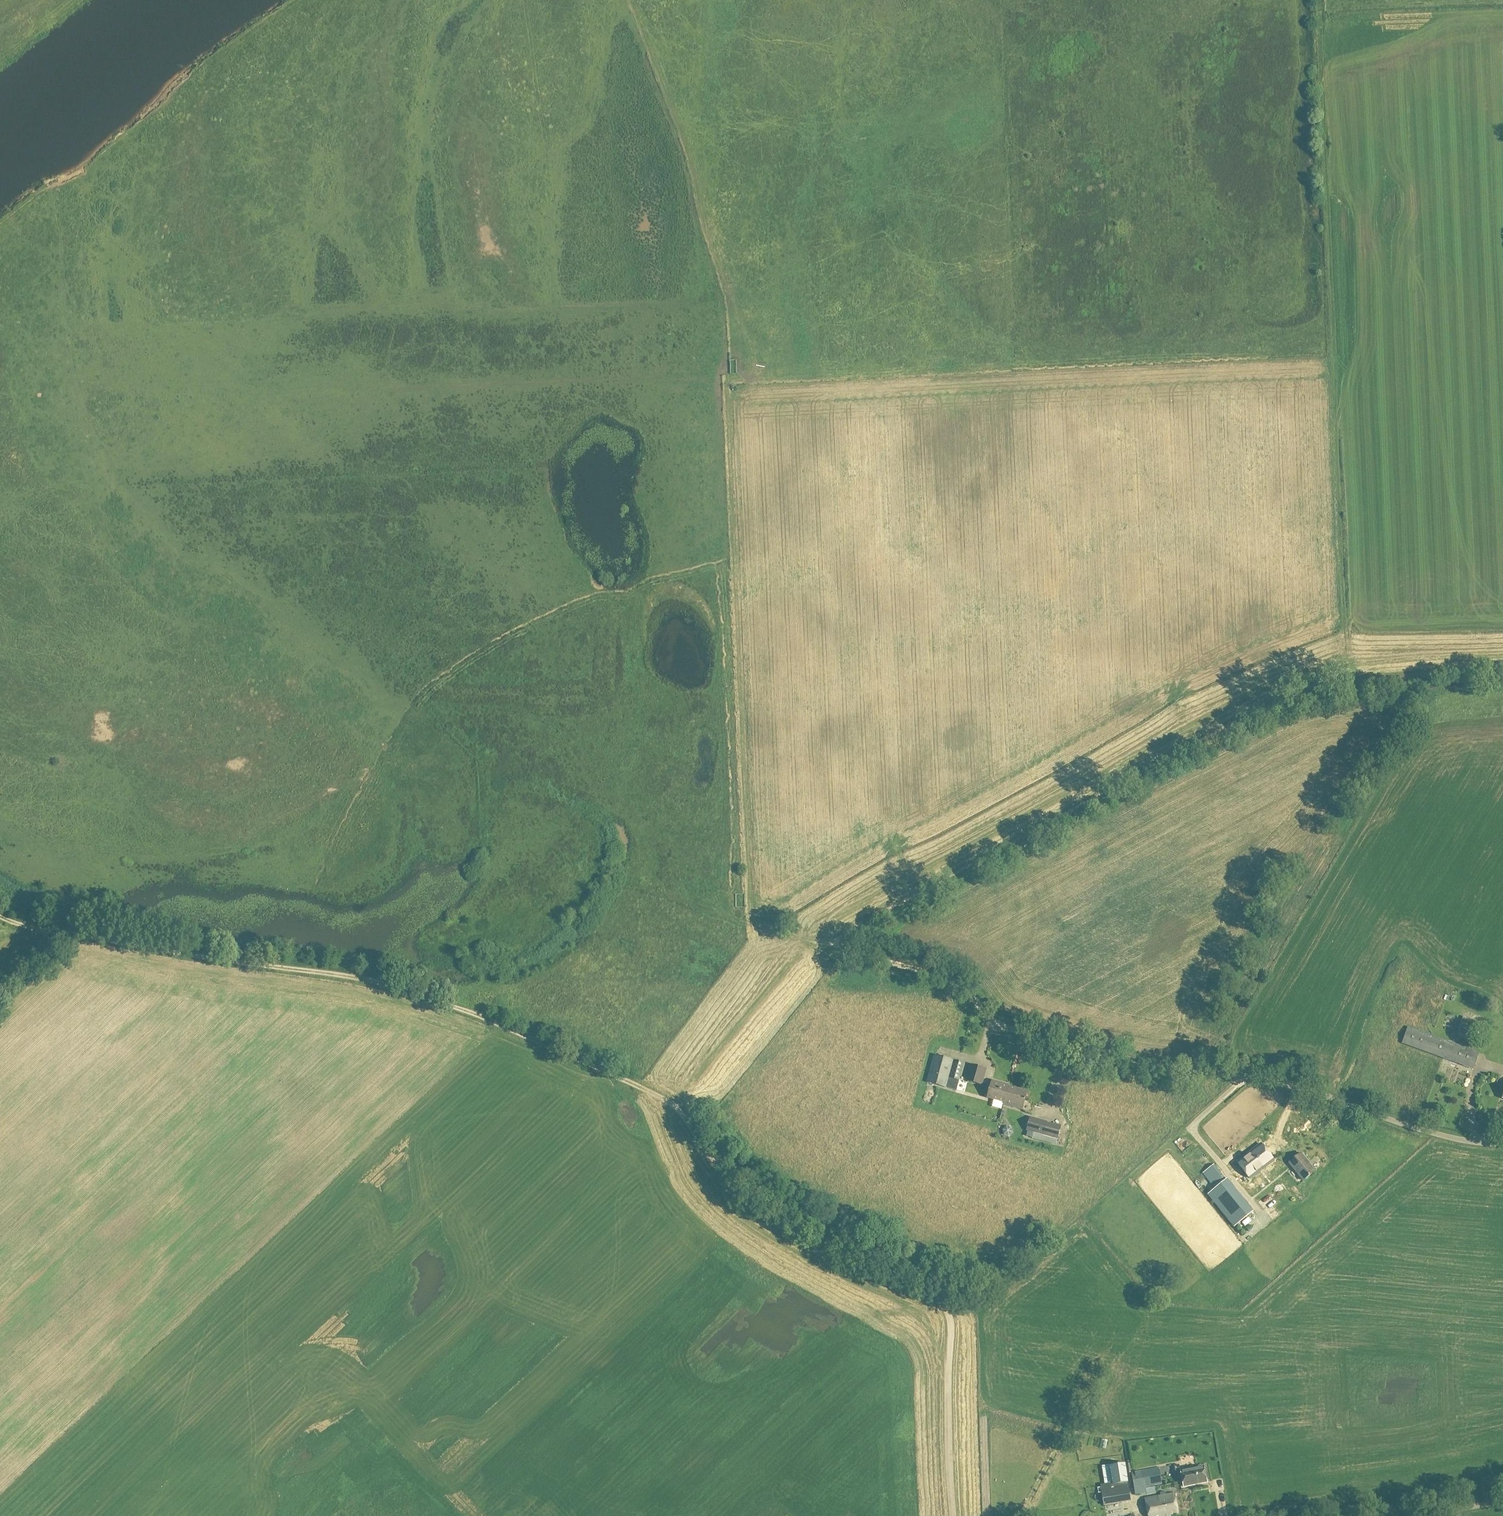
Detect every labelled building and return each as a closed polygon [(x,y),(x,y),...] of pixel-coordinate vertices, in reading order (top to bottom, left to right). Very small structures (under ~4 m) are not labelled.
[(1476,1023),(1461,1016),(1454,1032),(1469,1039),(1476,1023)] [(1475,1066),(1479,1053),(1449,1041),(1443,1058),(1458,1063),(1457,1067),(1462,1069),(1465,1062),(1475,1066)] [(934,1055),(927,1082),(956,1090),(964,1064),(934,1055)] [(971,1066),(967,1082),(981,1086),(986,1070),(971,1066)] [(1009,1089),(1010,1086),(992,1082),(988,1098),(1004,1103),(1009,1089)] [(1004,1103),(1004,1104),(1022,1109),(1026,1094),(1009,1089),(1004,1103)] [(1030,1119),(1027,1131),(1057,1139),(1060,1127),(1053,1125),(1053,1126),(1046,1124),(1046,1123),(1030,1119)] [(1004,1125),(999,1130),(1007,1137),(1012,1131),(1004,1125)] [(1250,1178),(1274,1160),(1262,1144),(1238,1162),(1250,1178)] [(1301,1153),(1289,1163),(1303,1180),(1315,1171),(1301,1153)] [(1234,1227),(1253,1212),(1227,1179),(1226,1180),(1214,1165),(1203,1173),(1215,1189),(1208,1194),(1234,1227)] [(1125,1464),(1110,1467),(1113,1484),(1127,1481),(1128,1481),(1125,1464)] [(1179,1465),(1174,1466),(1177,1479),(1182,1478),(1183,1486),(1207,1482),(1204,1466),(1180,1471),(1179,1465)] [(1132,1473),(1136,1494),(1147,1492),(1146,1487),(1164,1483),(1161,1467),(1132,1473)] [(1174,1494),(1145,1499),(1148,1515),(1170,1515),(1178,1515),(1174,1494)]
